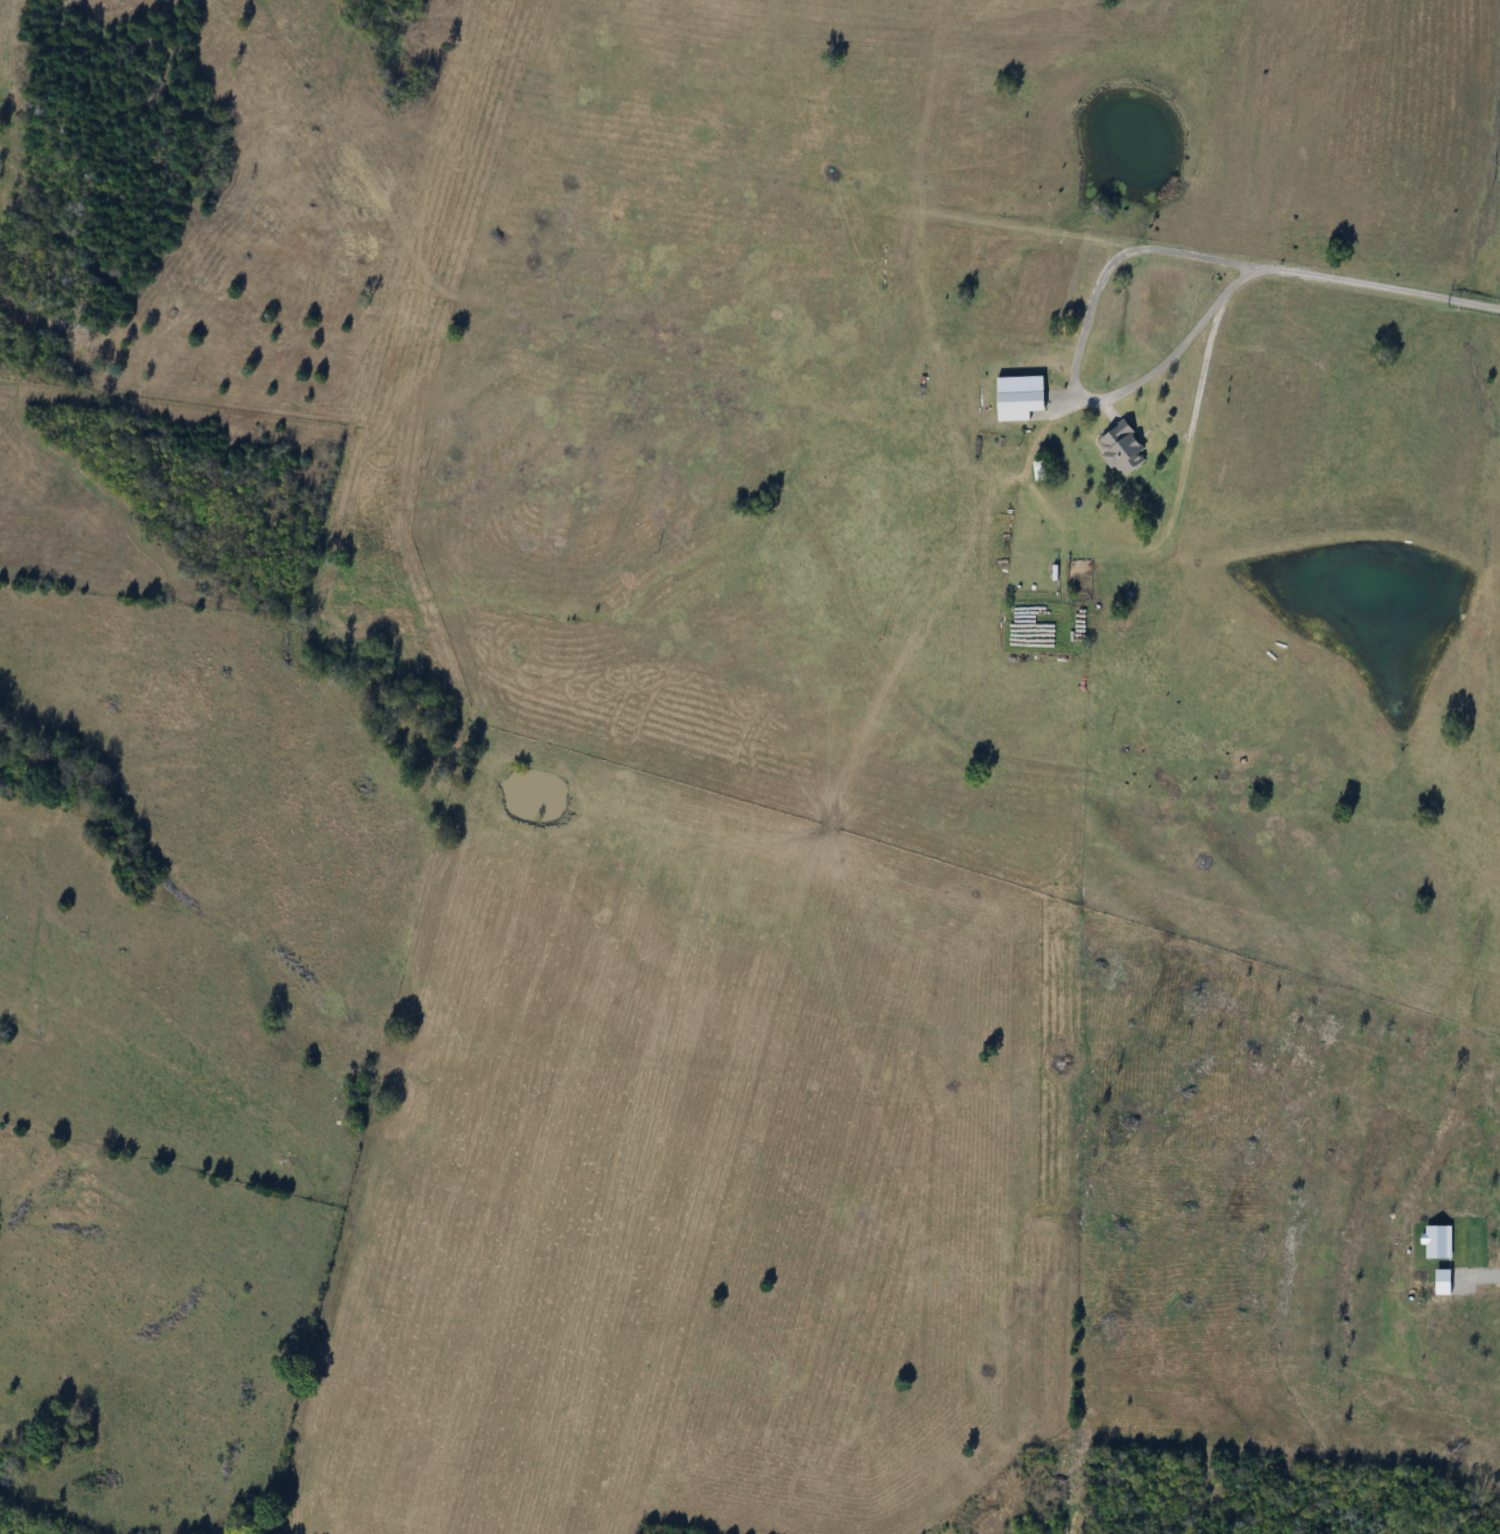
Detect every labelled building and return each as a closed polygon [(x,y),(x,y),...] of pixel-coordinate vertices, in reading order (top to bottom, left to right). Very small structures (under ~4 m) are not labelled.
[(1049,410),(1049,391),(1001,391),(1001,421),(1034,421),(1034,410),(1049,410)] [(1149,449),(1128,418),(1097,438),(1123,478),(1149,461),(1143,452),(1149,449)]
